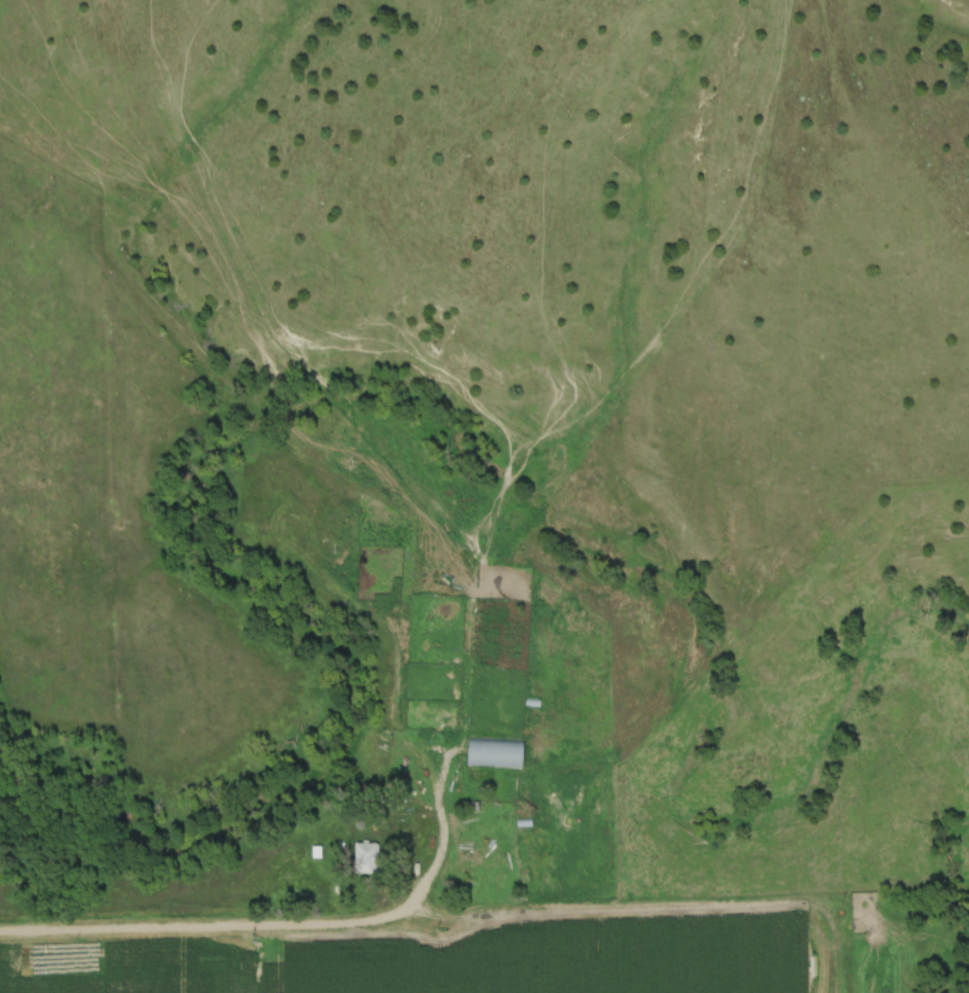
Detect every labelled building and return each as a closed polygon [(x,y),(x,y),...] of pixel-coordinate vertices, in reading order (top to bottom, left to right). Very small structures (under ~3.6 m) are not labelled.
[(466,766),(521,768),(523,740),(467,737),(466,766)] [(378,842),(355,842),(355,873),(378,873),(378,842)]
